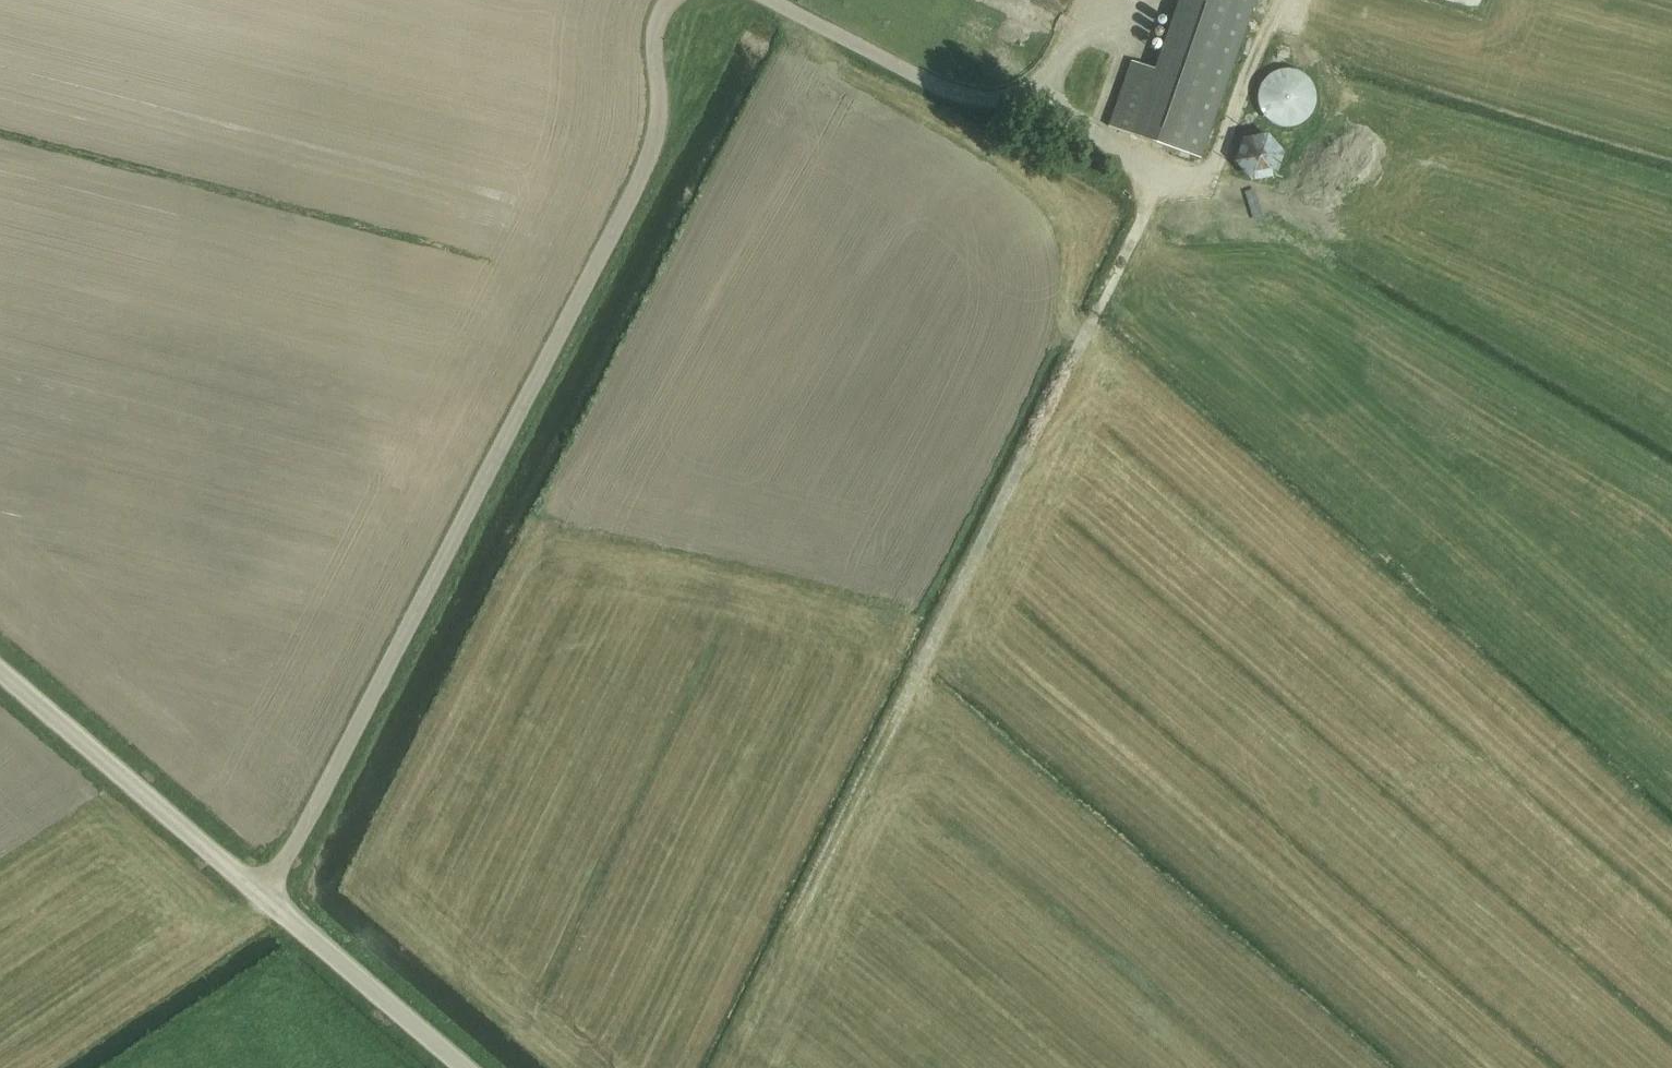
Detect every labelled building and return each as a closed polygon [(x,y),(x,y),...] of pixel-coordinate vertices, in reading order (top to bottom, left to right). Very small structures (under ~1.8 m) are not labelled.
[(1032,2),(1064,13),(1069,0),(1033,0),(1032,2)] [(1163,48),(1132,135),(1201,159),(1257,0),(1180,0),(1163,48)] [(1268,72),(1266,74),(1259,82),(1255,91),(1255,101),(1258,111),(1263,119),(1272,125),(1279,127),(1287,127),(1295,126),(1302,122),(1305,119),(1311,112),(1314,103),(1314,94),(1312,86),(1307,78),(1300,72),(1291,69),(1283,68),(1276,69),(1268,72)] [(1251,181),(1275,177),(1285,149),(1268,134),(1242,138),(1232,163),(1251,181)]
